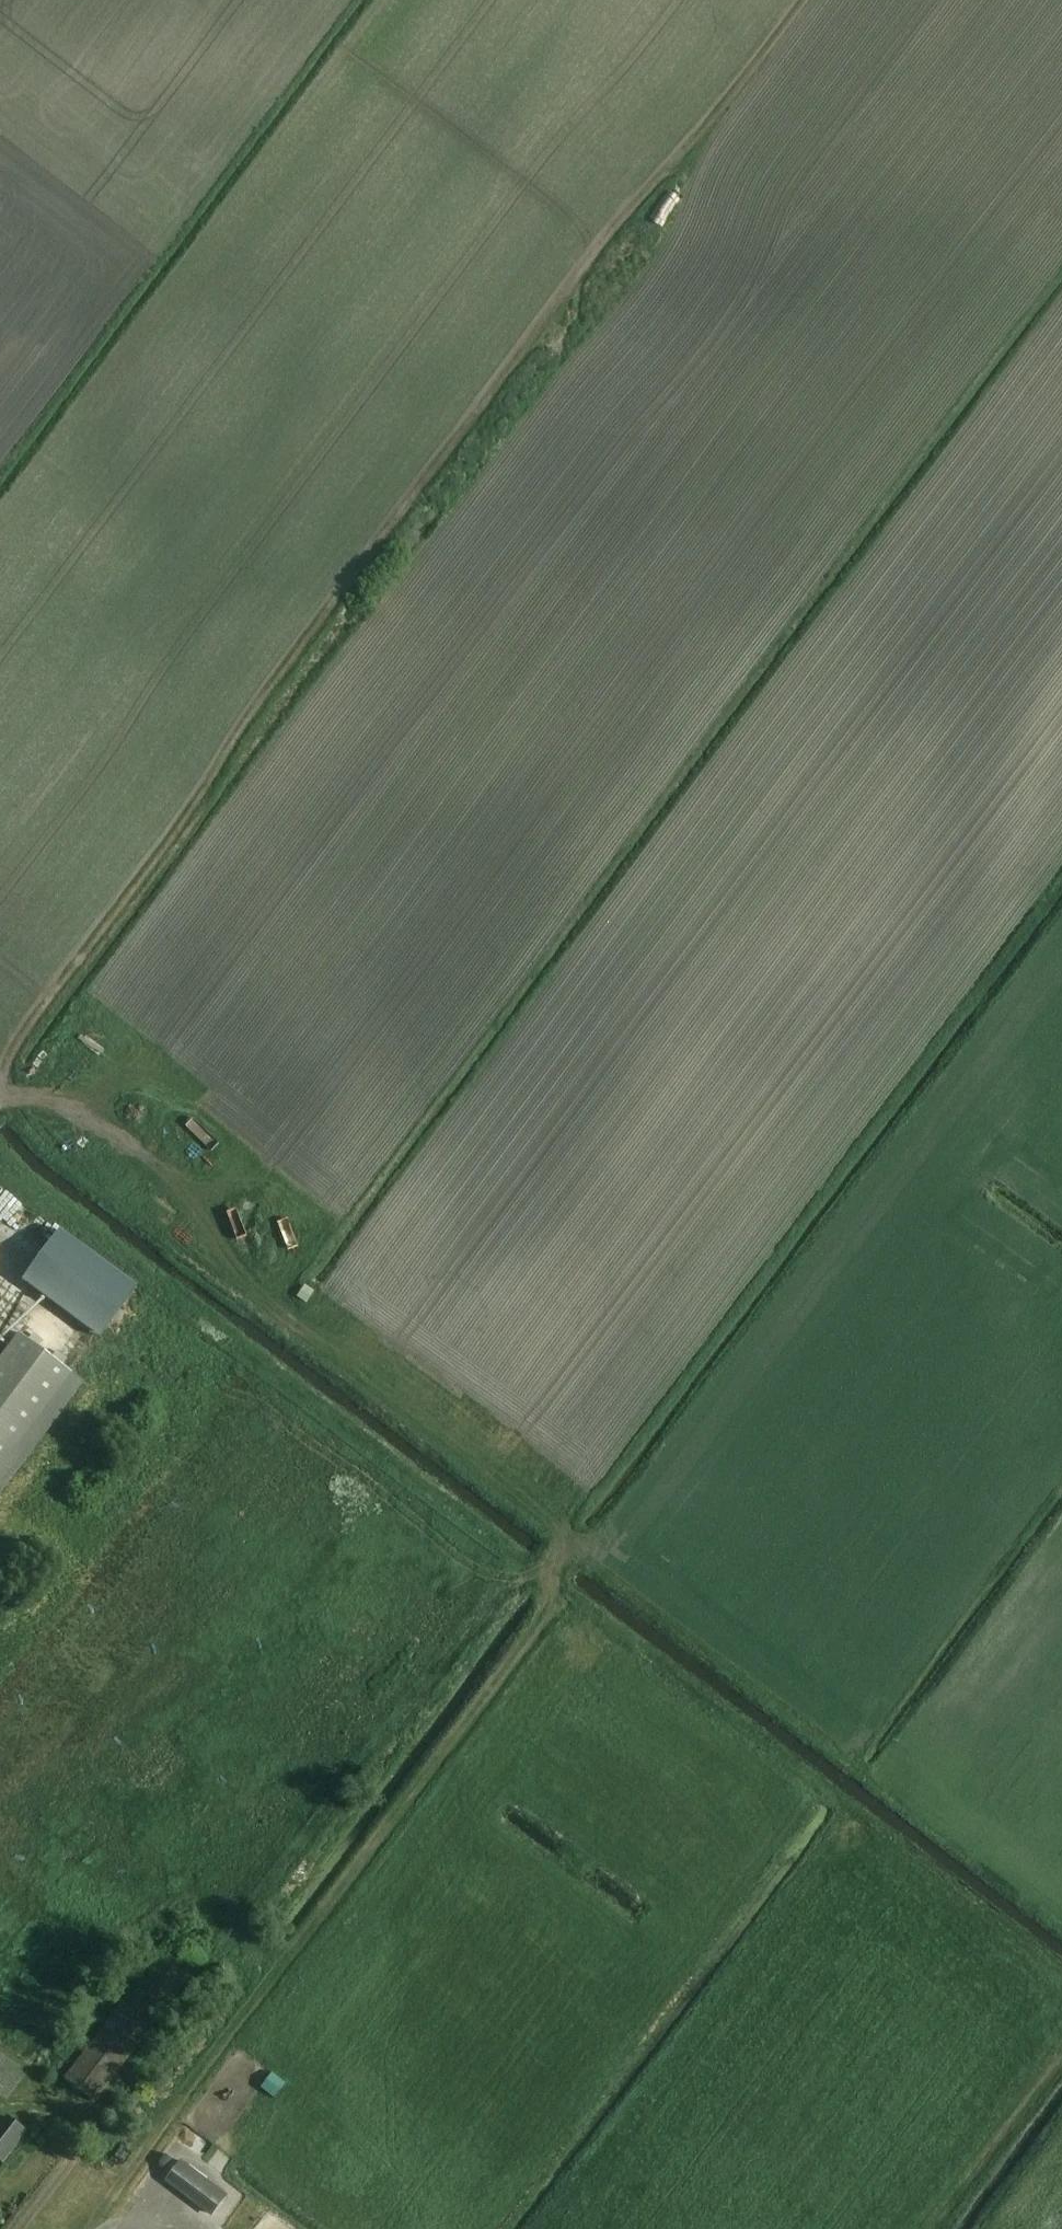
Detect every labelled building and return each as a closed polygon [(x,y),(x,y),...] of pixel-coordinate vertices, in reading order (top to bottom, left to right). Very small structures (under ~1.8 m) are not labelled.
[(25,1283),(100,1339),(137,1288),(63,1232),(25,1283)] [(85,1381),(20,1332),(0,1358),(0,1494),(85,1381)] [(172,1936),(64,2078),(96,2102),(203,1960),(172,1936)] [(0,2123),(0,2162),(1,2162),(26,2132),(6,2115),(0,2123)] [(221,2180),(231,2162),(182,2135),(172,2153),(221,2180)] [(167,2179),(213,2214),(227,2195),(182,2160),(167,2179)]
